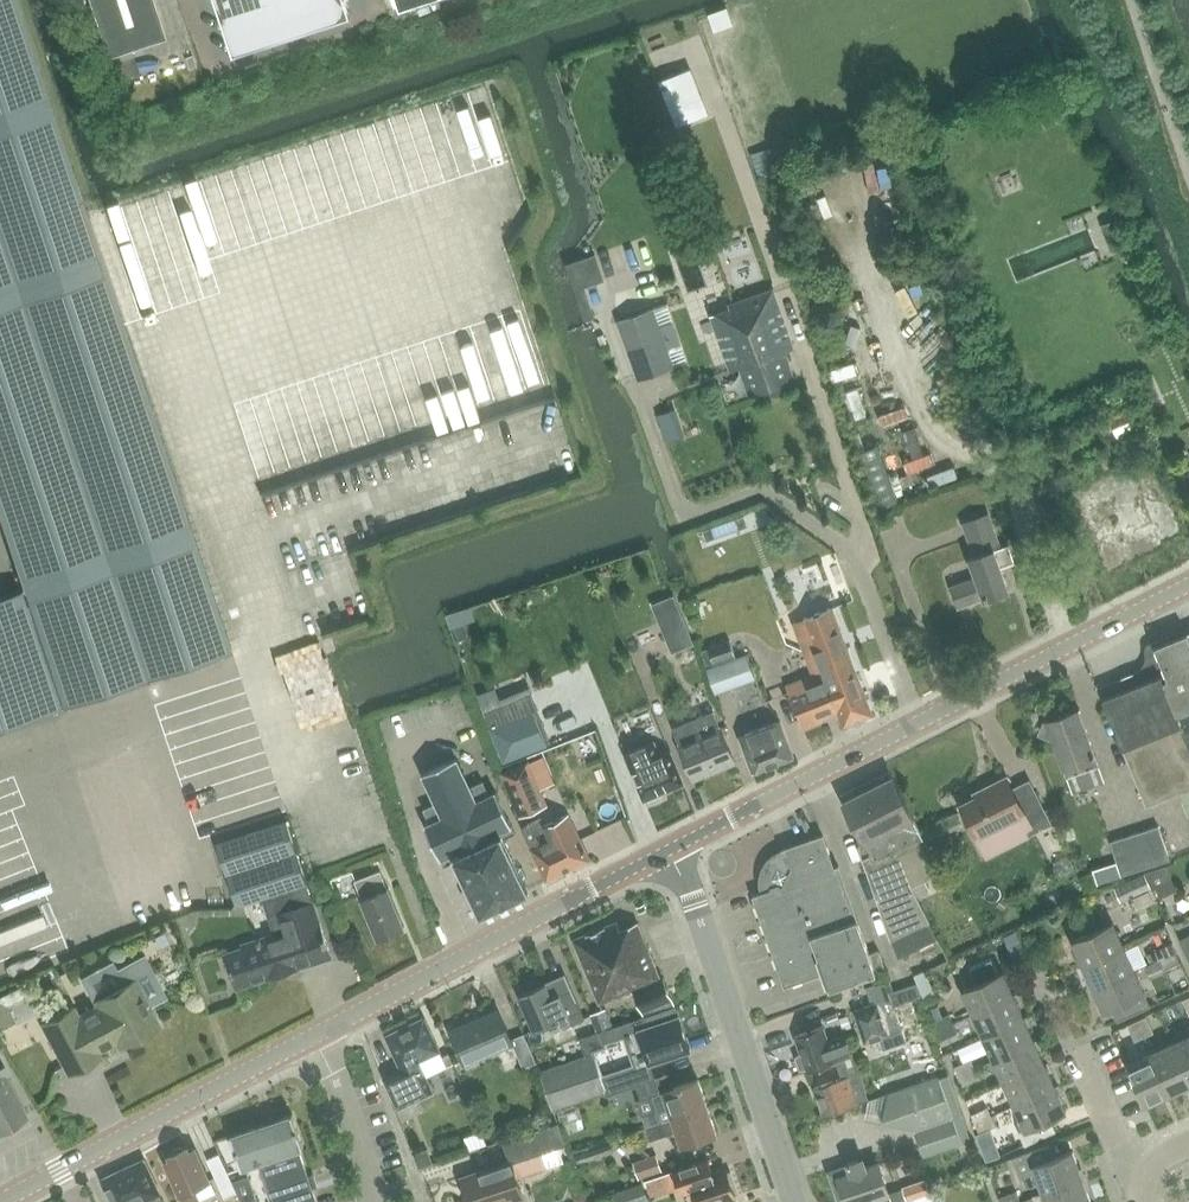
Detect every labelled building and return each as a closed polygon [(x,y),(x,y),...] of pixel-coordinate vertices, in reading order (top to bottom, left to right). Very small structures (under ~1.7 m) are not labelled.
[(24,587),(0,596),(0,726),(230,650),(15,0),(0,0),(0,513),(24,587)] [(107,54),(165,35),(153,0),(89,0),(107,54)] [(233,54),(350,15),(345,0),(216,0),(233,54)] [(677,125),(707,113),(690,68),(659,80),(677,125)] [(784,158),(777,133),(752,139),(758,165),(784,158)] [(679,142),(656,134),(648,156),(672,164),(679,142)] [(565,263),(567,270),(574,290),(586,286),(605,280),(596,253),(568,263),(565,263)] [(731,370),(740,366),(750,394),(795,378),(785,350),(794,347),(774,288),(729,304),(730,308),(711,314),(731,370)] [(628,350),(664,337),(654,308),(618,321),(628,350)] [(664,337),(628,350),(639,379),(674,366),(664,337)] [(418,425),(446,416),(421,341),(402,348),(415,386),(406,389),(418,425)] [(477,369),(466,371),(473,408),(485,405),(477,369)] [(961,396),(895,415),(900,434),(966,414),(961,396)] [(1130,408),(1109,418),(1118,438),(1139,429),(1130,408)] [(673,410),(659,415),(668,441),(682,436),(673,410)] [(898,502),(878,445),(854,454),(874,510),(898,502)] [(952,586),(959,606),(984,597),(984,599),(1009,590),(1001,566),(1014,562),(1008,545),(1001,548),(989,514),(963,523),(975,556),(970,558),(976,577),(952,586)] [(715,537),(739,528),(736,518),(711,527),(715,537)] [(811,677),(786,686),(802,729),(823,721),(822,718),(839,712),(845,726),(859,720),(873,715),(832,608),(804,619),(814,646),(804,649),(814,675),(811,677)] [(681,609),(666,615),(671,628),(686,622),(681,609)] [(1156,645),(1167,672),(1103,698),(1128,757),(1146,804),(1178,791),(1188,787),(1188,632),(1156,645)] [(733,638),(711,647),(715,659),(738,650),(733,638)] [(749,648),(709,664),(719,689),(759,674),(749,648)] [(526,694),(484,711),(504,761),(546,744),(526,694)] [(1041,732),(1053,738),(1067,777),(1090,768),(1087,759),(1090,758),(1097,756),(1079,709),(1065,714),(1053,708),(1041,732)] [(736,762),(715,710),(672,728),(684,758),(693,779),(736,762)] [(780,721),(739,737),(747,757),(753,772),(794,756),(780,721)] [(624,753),(626,757),(644,800),(648,798),(651,802),(661,798),(660,793),(684,783),(670,751),(660,755),(654,741),(624,753)] [(457,860),(481,912),(529,890),(504,838),(516,832),(498,792),(491,795),(484,780),(471,786),(457,757),(424,772),(438,802),(425,808),(431,823),(426,825),(445,865),(457,860)] [(529,760),(502,772),(521,815),(548,804),(529,760)] [(893,776),(843,801),(857,828),(858,828),(864,841),(858,844),(893,941),(895,941),(900,956),(937,937),(928,920),(930,919),(912,885),(941,869),(893,776)] [(979,797),(962,806),(978,838),(982,846),(1024,825),(1029,833),(1050,822),(1029,780),(1012,789),(1006,778),(987,787),(989,792),(979,797)] [(1178,791),(1188,819),(1188,787),(1178,791)] [(531,824),(522,828),(547,880),(590,859),(569,815),(569,814),(545,825),(541,818),(531,823),(531,824)] [(259,943),(226,954),(237,987),(267,978),(273,976),(272,973),(294,966),(295,969),(301,967),(301,966),(332,956),(321,922),(320,922),(287,821),(217,843),(235,898),(245,903),(263,897),(275,934),(258,939),(259,943)] [(1170,859),(1163,839),(1159,825),(1111,841),(1122,874),(1170,859)] [(772,888),(753,895),(785,985),(824,971),(830,988),(885,969),(879,950),(870,953),(838,865),(834,867),(823,834),(782,849),(786,860),(778,863),(770,881),(772,888)] [(1068,856),(1054,863),(1061,876),(1075,869),(1068,856)] [(1156,887),(1161,897),(1177,890),(1166,865),(1145,872),(1152,887),(1152,889),(1156,887)] [(378,938),(405,927),(389,888),(388,888),(381,870),(364,877),(355,881),(362,899),(378,938)] [(1145,872),(1113,887),(1120,902),(1152,887),(1145,872)] [(1137,907),(1152,900),(1148,891),(1132,898),(1137,907)] [(619,921),(574,939),(601,1002),(634,988),(645,1016),(677,1005),(665,977),(661,978),(638,922),(622,928),(619,921)] [(1080,966),(1083,964),(1124,946),(1114,922),(1073,941),(1080,956),(1076,958),(1080,966)] [(1188,946),(1188,935),(1180,939),(1184,948),(1188,946)] [(1160,960),(1176,952),(1172,943),(1156,950),(1160,960)] [(1134,968),(1124,946),(1083,964),(1090,979),(1087,981),(1091,989),(1094,988),(1094,987),(1134,968)] [(1156,950),(1148,954),(1152,963),(1160,960),(1156,950)] [(1152,963),(1148,965),(1153,974),(1180,962),(1176,952),(1160,960),(1152,963)] [(74,1007),(42,1024),(68,1073),(100,1056),(98,1051),(115,1042),(134,1032),(136,1036),(159,1024),(148,1004),(165,995),(144,956),(117,970),(127,989),(98,1005),(75,1017),(72,1010),(75,1008),(74,1007)] [(1134,968),(1094,987),(1094,988),(1101,1002),(1097,1004),(1101,1012),(1145,992),(1134,968)] [(973,1014),(1015,995),(1014,994),(1007,978),(1010,977),(1007,970),(963,990),(973,1014)] [(925,971),(914,974),(924,996),(934,992),(925,971)] [(545,984),(520,995),(535,1030),(560,1019),(563,1027),(584,1018),(565,974),(544,983),(545,984)] [(866,1041),(879,1036),(884,1049),(907,1041),(894,1005),(921,996),(916,983),(893,991),(889,979),(866,987),(870,1000),(874,999),(876,1003),(855,1011),(866,1041)] [(0,994),(0,1023),(2,1027),(16,1021),(8,1004),(2,993),(0,994)] [(1014,994),(1015,995),(973,1014),(984,1037),(1025,1018),(1025,1017),(1018,1002),(1021,1001),(1017,993),(1014,994)] [(593,1049),(585,1051),(587,1056),(541,1072),(554,1109),(608,1091),(609,1095),(654,1079),(649,1062),(691,1048),(677,1005),(645,1016),(602,1030),(606,1043),(606,1044),(593,1049)] [(604,1009),(592,1014),(600,1031),(602,1030),(611,1027),(604,1009)] [(512,1038),(499,1010),(451,1031),(465,1064),(513,1043),(523,1067),(536,1062),(524,1033),(512,1038)] [(836,1012),(826,1016),(829,1023),(839,1020),(836,1012)] [(938,1031),(954,1023),(949,1014),(934,1021),(938,1031)] [(847,1015),(840,1018),(844,1028),(851,1025),(847,1015)] [(984,1037),(994,1059),(1035,1041),(1035,1040),(1028,1024),(1031,1023),(1028,1016),(1025,1017),(1025,1018),(984,1037)] [(1137,1020),(1144,1036),(1153,1032),(1146,1016),(1137,1020)] [(402,1069),(384,1078),(398,1108),(433,1091),(426,1075),(448,1065),(443,1056),(424,1017),(386,1035),(402,1069)] [(1144,1036),(1137,1020),(1128,1024),(1135,1040),(1144,1036)] [(954,1023),(938,1031),(929,1035),(933,1044),(958,1033),(954,1023)] [(808,1071),(836,1061),(853,1055),(844,1032),(839,1033),(842,1039),(829,1044),(823,1027),(796,1037),(802,1054),(796,1057),(800,1069),(807,1069),(808,1071)] [(600,1031),(581,1037),(585,1051),(593,1049),(606,1044),(606,1043),(602,1030),(600,1031)] [(1174,1042),(1188,1074),(1188,1035),(1174,1042)] [(1005,1083),(1046,1064),(1045,1063),(1039,1048),(1042,1047),(1038,1039),(1035,1040),(1035,1041),(994,1059),(1005,1083)] [(1174,1042),(1151,1052),(1170,1093),(1185,1086),(1187,1090),(1188,1088),(1188,1074),(1174,1042)] [(1170,1093),(1151,1052),(1128,1063),(1146,1104),(1162,1096),(1164,1100),(1171,1096),(1170,1093)] [(449,1053),(443,1056),(448,1065),(454,1062),(449,1053)] [(853,1055),(836,1061),(842,1078),(814,1088),(824,1116),(869,1100),(853,1055)] [(960,1075),(975,1068),(971,1059),(955,1066),(960,1075)] [(27,1116),(3,1071),(5,1070),(0,1060),(0,1130),(27,1116)] [(1015,1105),(1056,1087),(1055,1086),(1049,1071),(1052,1070),(1048,1062),(1045,1063),(1046,1064),(1005,1083),(1015,1105)] [(975,1068),(960,1075),(964,1084),(979,1077),(975,1068)] [(939,1078),(939,1076),(888,1093),(883,1123),(900,1126),(913,1122),(925,1156),(970,1140),(947,1075),(939,1078)] [(647,1127),(709,1106),(700,1079),(652,1094),(658,1110),(643,1115),(647,1127)] [(1056,1087),(1015,1105),(1025,1129),(1019,1132),(1025,1145),(1056,1131),(1050,1118),(1066,1110),(1059,1094),(1062,1092),(1059,1085),(1055,1086),(1056,1087)] [(575,1106),(559,1111),(563,1124),(579,1118),(575,1106)] [(718,1133),(709,1106),(647,1127),(651,1139),(677,1131),(681,1145),(718,1133)] [(976,1123),(992,1116),(987,1107),(972,1114),(976,1123)] [(293,1113),(230,1135),(242,1168),(259,1162),(272,1201),(318,1201),(299,1148),(304,1147),(293,1113)] [(992,1116),(976,1123),(980,1132),(996,1125),(992,1116)] [(535,1131),(503,1142),(510,1161),(462,1177),(470,1201),(509,1201),(523,1197),(512,1163),(542,1152),(547,1166),(565,1160),(560,1146),(565,1145),(558,1123),(535,1131)] [(609,1140),(576,1151),(579,1161),(612,1150),(609,1140)] [(1043,1192),(1082,1178),(1073,1151),(1055,1157),(1050,1144),(1013,1157),(1020,1177),(1036,1172),(1043,1192)] [(188,1146),(169,1155),(171,1159),(165,1162),(179,1194),(180,1193),(184,1201),(199,1201),(193,1188),(210,1180),(195,1148),(190,1150),(188,1146)] [(422,1152),(415,1155),(420,1167),(432,1162),(430,1155),(422,1152)] [(657,1154),(634,1162),(640,1178),(662,1170),(657,1154)] [(225,1197),(236,1192),(219,1155),(208,1160),(225,1197)] [(101,1179),(112,1201),(164,1201),(144,1159),(101,1179)] [(846,1200),(847,1201),(865,1201),(889,1194),(879,1163),(861,1169),(858,1160),(848,1163),(849,1165),(829,1171),(839,1201),(846,1200)] [(726,1169),(681,1185),(686,1199),(695,1196),(698,1201),(720,1201),(736,1196),(726,1169)] [(1046,1201),(1091,1201),(1082,1178),(1043,1192),(1046,1201)] [(926,1179),(903,1187),(907,1199),(930,1191),(926,1179)] [(615,1192),(619,1201),(631,1201),(649,1196),(644,1182),(615,1192)] [(906,1201),(942,1201),(938,1191),(906,1201)] [(1020,1201),(1017,1191),(1000,1197),(1002,1201),(1017,1201),(1020,1201)] [(573,1196),(576,1201),(583,1201),(587,1201),(583,1192),(573,1196)]
